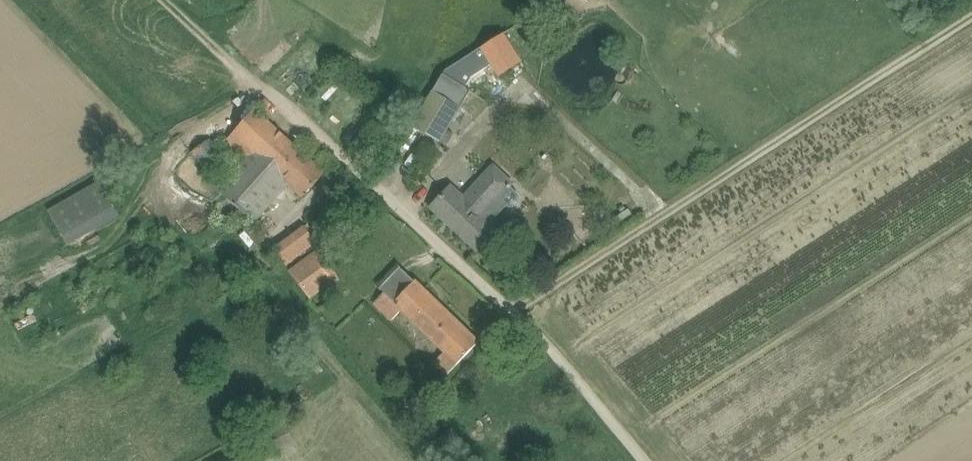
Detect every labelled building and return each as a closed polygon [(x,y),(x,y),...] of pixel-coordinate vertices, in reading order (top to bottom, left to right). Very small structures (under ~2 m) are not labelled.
[(505,33),(482,47),(499,75),(522,62),(505,33)] [(442,73),(412,124),(441,141),(447,130),(471,89),(442,73)] [(255,222),(290,185),(304,197),(326,173),(256,109),(225,142),(242,158),(217,188),(255,222)] [(223,158),(210,139),(193,151),(207,170),(223,158)] [(495,164),(484,176),(464,198),(452,186),(432,206),(478,250),(498,229),(491,223),(508,205),(512,207),(517,205),(520,202),(521,197),(519,193),(510,185),(513,181),(495,164)] [(69,245),(90,233),(71,198),(49,211),(69,245)] [(305,225),(274,247),(287,265),(318,243),(305,225)] [(253,254),(245,233),(221,241),(229,263),(253,254)] [(290,271),(311,298),(334,280),(333,278),(338,274),(319,249),(290,271)] [(257,275),(266,269),(260,260),(251,266),(257,275)] [(436,361),(448,373),(479,340),(414,279),(394,300),(383,291),(373,301),(393,320),(401,312),(443,353),(436,361)] [(431,417),(440,410),(434,402),(424,409),(431,417)]
